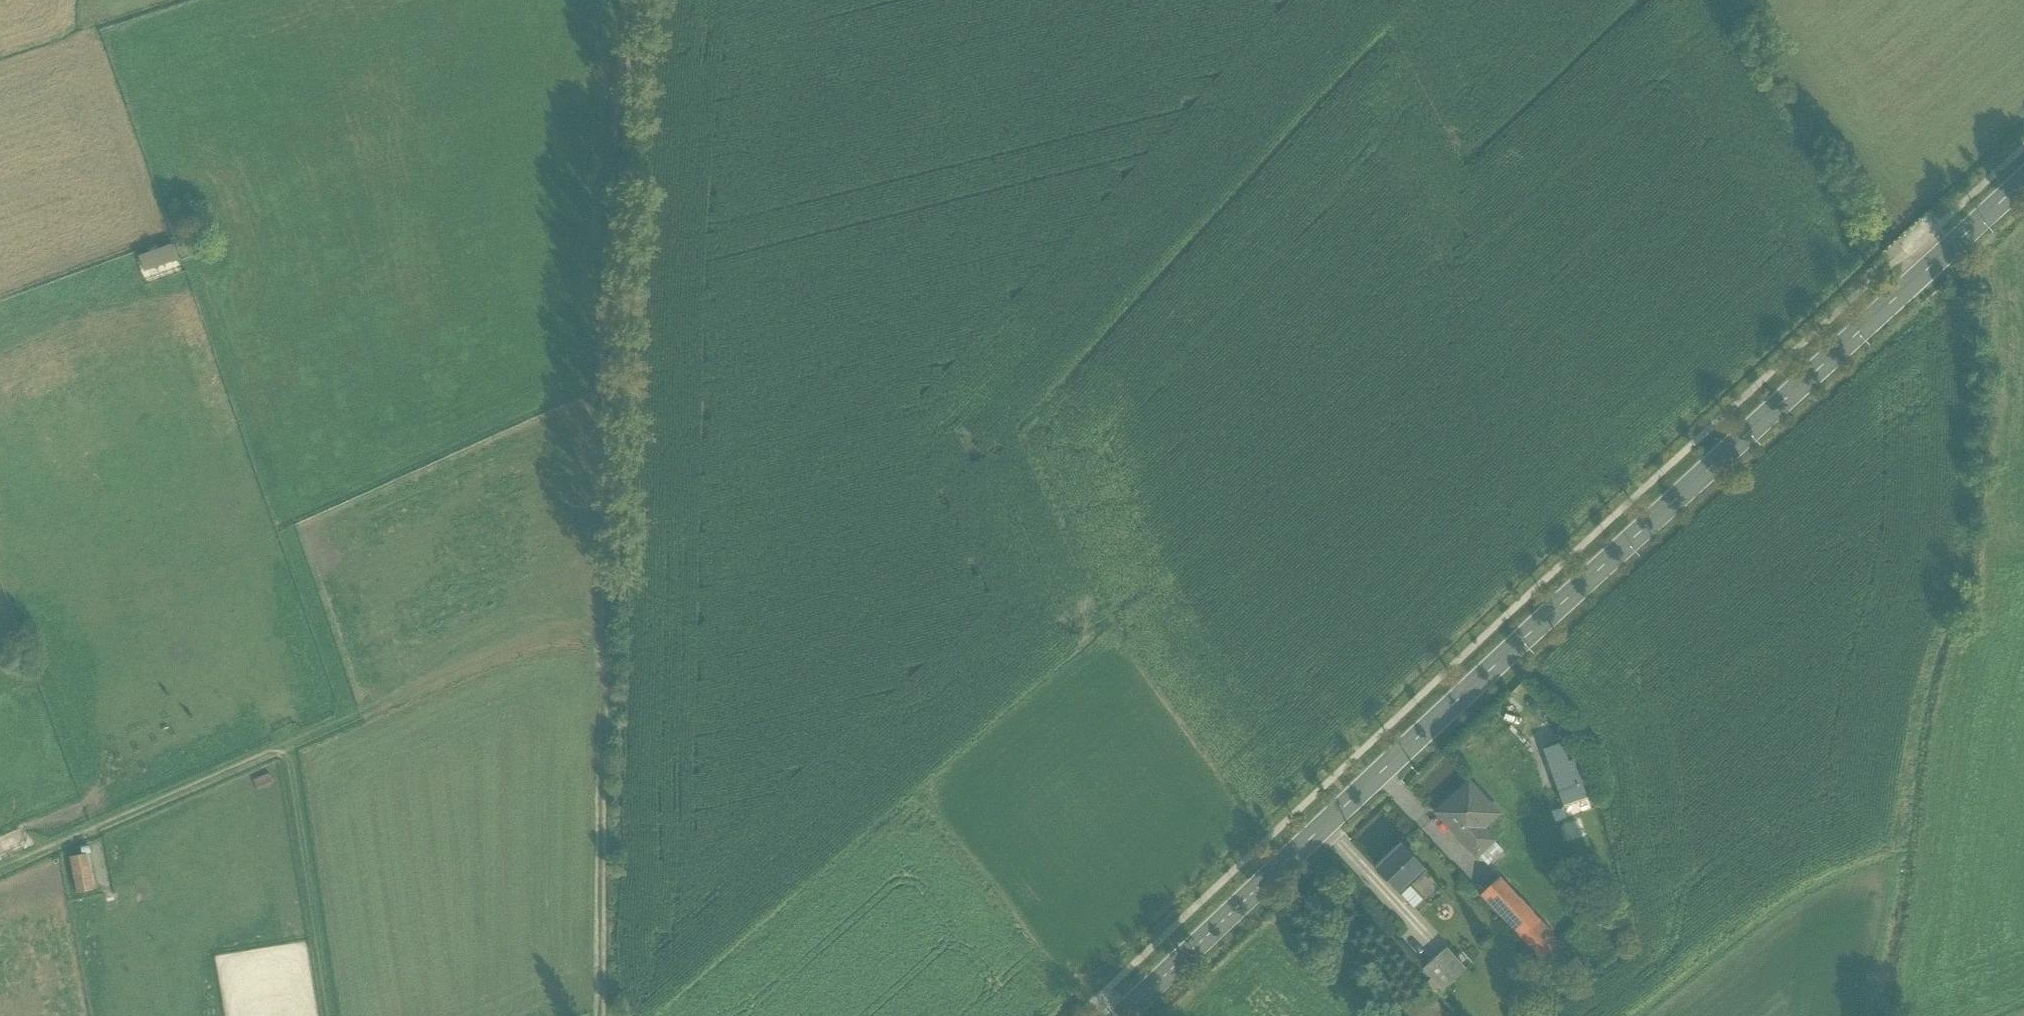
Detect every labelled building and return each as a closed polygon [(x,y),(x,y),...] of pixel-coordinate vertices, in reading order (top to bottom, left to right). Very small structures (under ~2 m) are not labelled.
[(159,279),(195,273),(191,250),(155,257),(159,279)] [(1566,791),(1589,791),(1587,751),(1564,752),(1566,791)] [(284,776),(268,779),(270,790),(286,788),(284,776)] [(1430,814),(1474,861),(1496,841),(1483,827),(1498,813),(1466,779),(1430,814)] [(1421,900),(1436,886),(1398,843),(1371,867),(1396,895),(1408,885),(1421,900)] [(85,853),(67,857),(74,893),(91,889),(85,853)] [(1503,873),(1485,890),(1515,921),(1533,904),(1503,873)] [(1459,938),(1439,953),(1461,981),(1481,966),(1459,938)]
